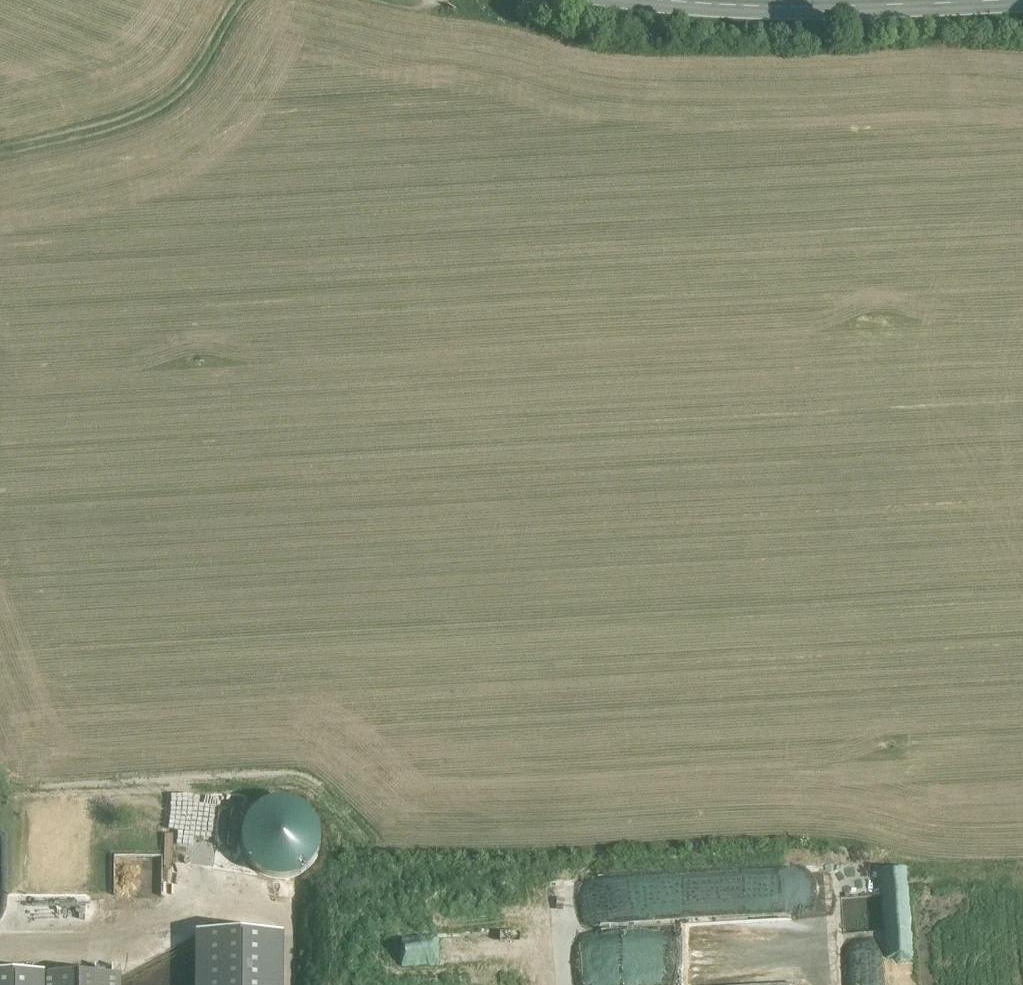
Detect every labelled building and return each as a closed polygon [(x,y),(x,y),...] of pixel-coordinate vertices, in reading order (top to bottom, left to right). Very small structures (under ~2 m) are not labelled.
[(884,869),(889,961),(912,960),(907,868),(884,869)] [(278,931),(200,931),(200,984),(278,984),(278,931)] [(36,975),(0,975),(0,984),(36,984),(36,975)] [(36,975),(36,984),(120,984),(120,976),(36,975)]
